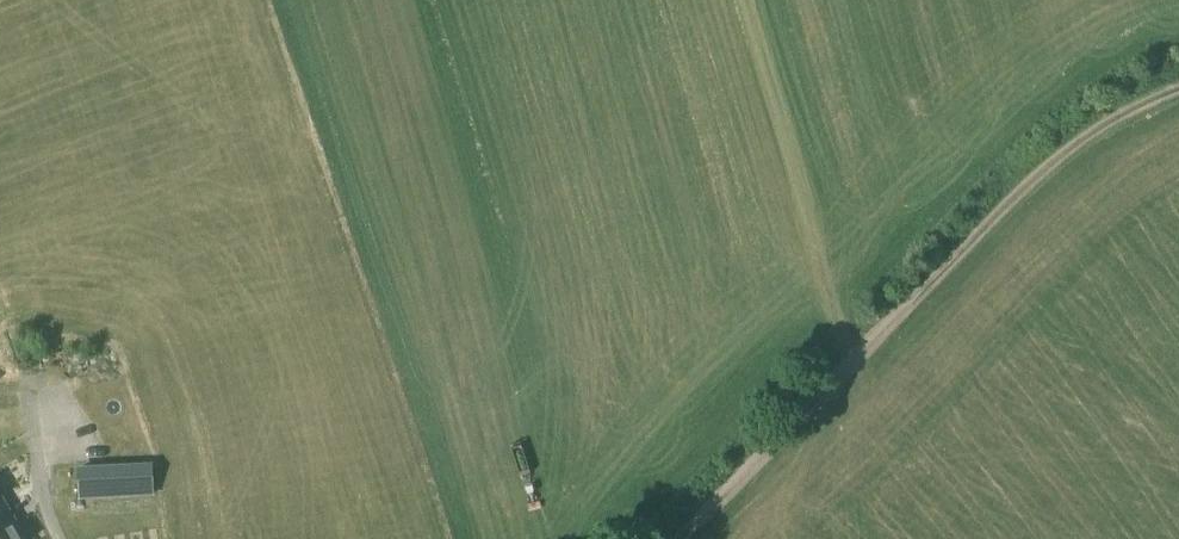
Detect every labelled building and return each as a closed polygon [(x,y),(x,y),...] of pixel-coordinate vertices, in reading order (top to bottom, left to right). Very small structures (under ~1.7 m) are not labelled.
[(0,499),(0,538),(24,538),(0,499)]
